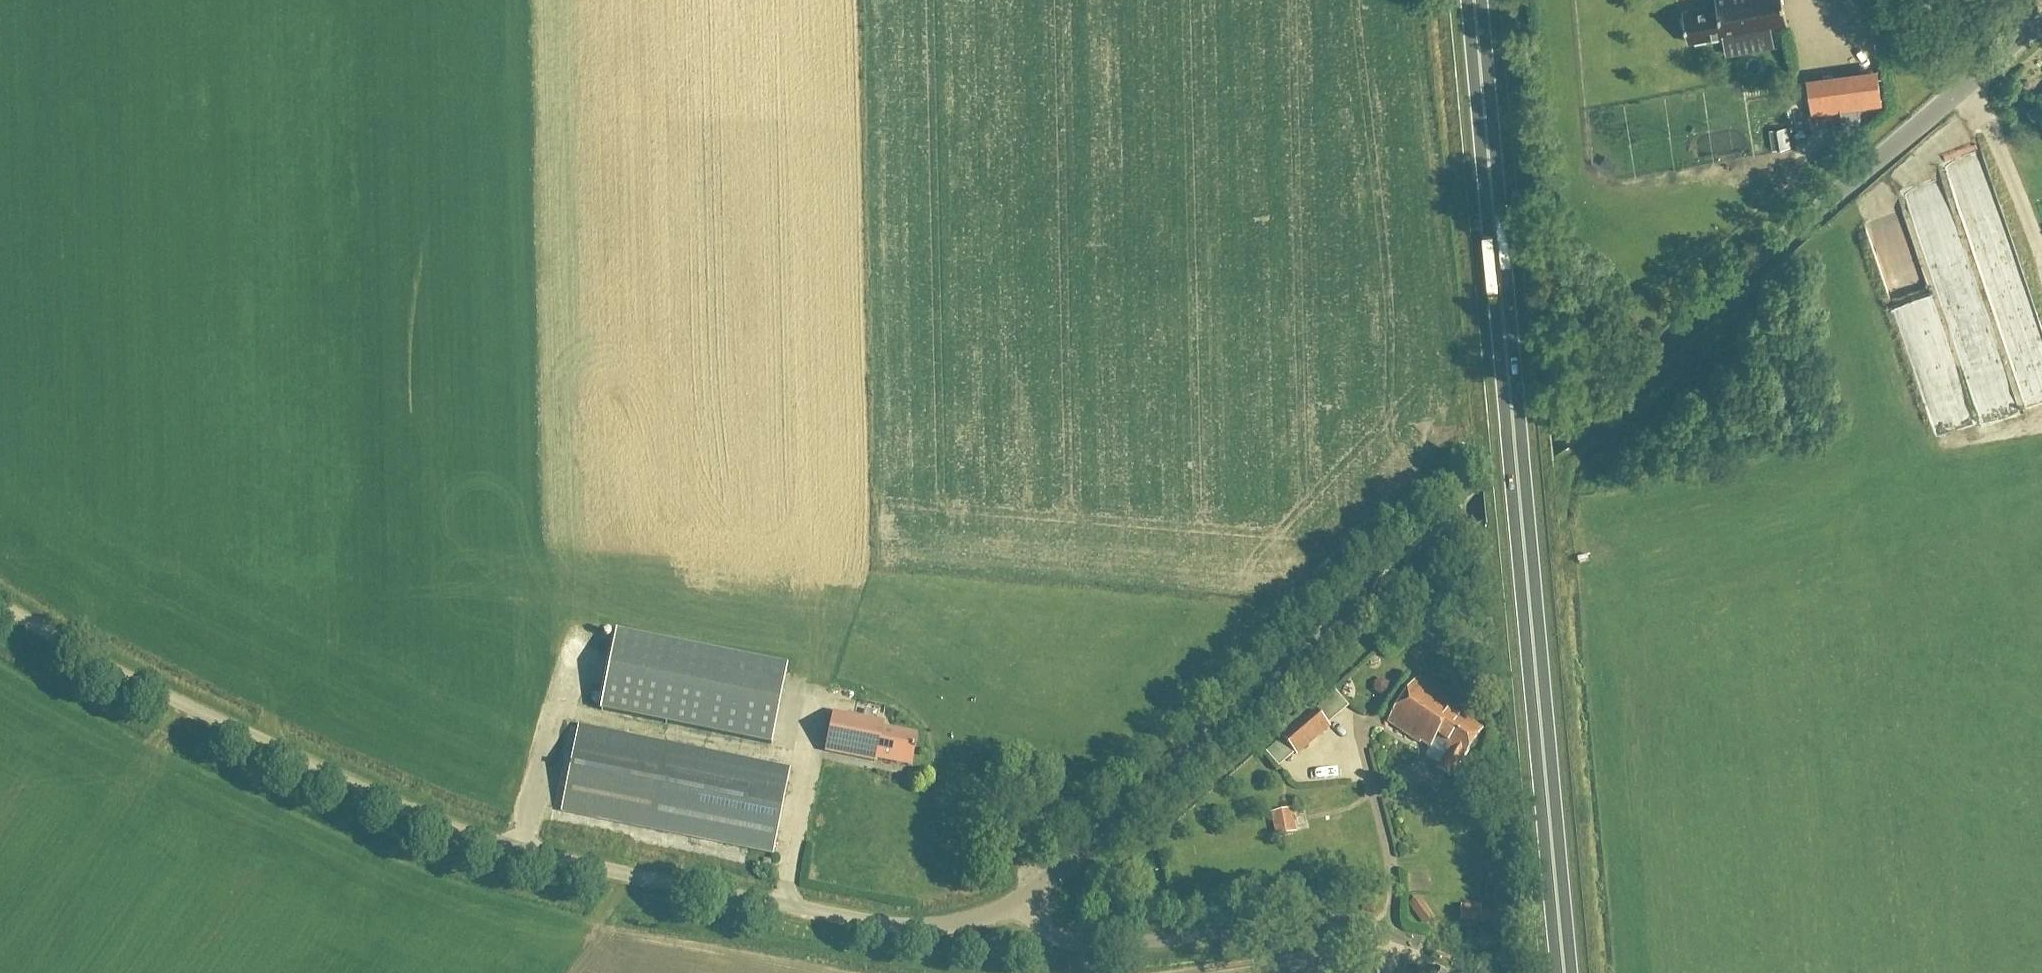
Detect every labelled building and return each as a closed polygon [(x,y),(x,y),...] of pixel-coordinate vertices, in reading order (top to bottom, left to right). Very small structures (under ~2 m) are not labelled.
[(1789,27),(1783,0),(1717,0),(1718,6),(1683,12),(1689,44),(1724,37),(1724,39),(1789,27)] [(1757,39),(1738,42),(1740,57),(1759,53),(1757,39)] [(1813,116),(1884,107),(1880,76),(1809,86),(1813,116)] [(2040,101),(2027,111),(2034,120),(2041,114),(2041,103),(2040,101)] [(1979,264),(1943,272),(1977,420),(2029,408),(2023,383),(2006,387),(1979,264)] [(601,710),(771,744),(787,665),(617,631),(601,710)] [(1466,758),(1484,730),(1457,712),(1458,709),(1448,702),(1449,701),(1418,681),(1390,722),(1431,749),(1437,740),(1453,750),(1440,771),(1452,779),(1466,758)] [(1325,704),(1335,717),(1352,704),(1341,691),(1325,704)] [(1298,753),(1329,726),(1316,711),(1285,738),(1298,753)] [(911,767),(914,755),(918,735),(884,728),(885,723),(836,712),(827,751),(877,762),(878,760),(911,767)] [(791,769),(669,743),(580,725),(563,809),(774,853),(791,769)] [(1324,738),(1316,745),(1332,761),(1340,753),(1324,738)] [(1292,807),(1271,812),(1276,836),(1297,831),(1292,807)] [(1435,912),(1428,893),(1414,898),(1420,917),(1435,912)]
